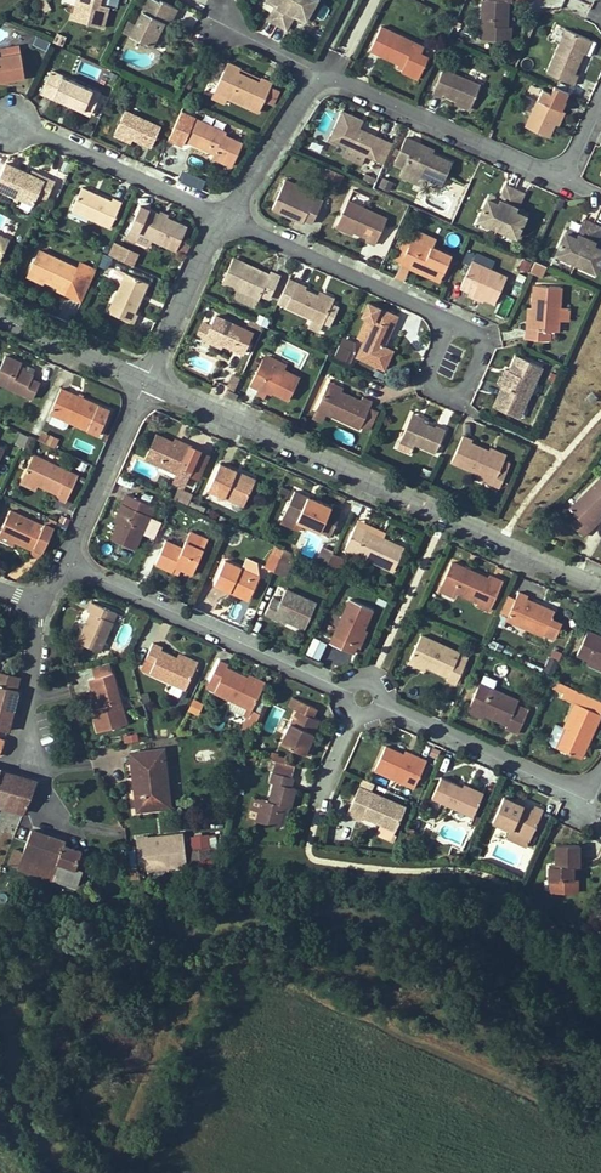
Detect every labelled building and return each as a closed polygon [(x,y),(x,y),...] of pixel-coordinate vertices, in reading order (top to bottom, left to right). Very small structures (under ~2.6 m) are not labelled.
[(72,19),(103,27),(109,7),(108,6),(99,4),(100,0),(77,0),(72,19)] [(130,36),(151,46),(167,16),(169,18),(171,19),(177,8),(161,0),(160,0),(159,1),(157,0),(148,0),(136,24),(130,36)] [(278,2),(276,6),(268,19),(277,24),(291,0),(274,0),(278,2)] [(277,24),(286,29),(293,16),(296,12),(306,18),(316,0),(291,0),(277,24)] [(481,39),(506,40),(507,26),(509,1),(512,1),(512,0),(483,0),(481,39)] [(296,12),(293,16),(304,22),(306,18),(296,12)] [(154,48),(169,18),(167,16),(151,46),(154,48)] [(124,33),(130,36),(136,24),(130,21),(124,33)] [(421,53),(424,47),(381,26),(370,50),(399,63),(404,66),(402,69),(401,71),(418,79),(429,57),(421,53)] [(584,53),(590,39),(565,28),(547,70),(577,83),(581,73),(576,71),(584,53)] [(323,31),(318,29),(315,37),(320,39),(323,31)] [(54,40),(63,44),(66,38),(57,34),(54,40)] [(43,41),(35,37),(32,45),(39,49),(43,41)] [(590,39),(584,53),(590,56),(596,42),(590,39)] [(21,53),(20,46),(0,49),(0,57),(21,53)] [(504,60),(511,63),(514,53),(507,51),(504,60)] [(25,76),(21,53),(0,57),(0,81),(25,76)] [(228,97),(259,112),(272,83),(261,78),(259,82),(239,72),(240,68),(228,62),(214,91),(228,97)] [(480,84),(443,68),(432,94),(441,98),(443,95),(456,101),(471,107),(480,84)] [(64,99),(72,102),(71,105),(83,111),(92,90),(51,71),(41,92),(63,102),(64,99)] [(184,86),(190,89),(193,82),(188,80),(184,86)] [(566,91),(568,86),(560,82),(557,87),(566,91)] [(555,124),(561,110),(568,92),(554,86),(551,93),(542,89),(527,126),(550,136),(555,124)] [(92,90),(83,111),(90,114),(99,93),(92,90)] [(228,97),(214,91),(212,97),(225,103),(228,97)] [(471,107),(456,101),(455,104),(470,110),(471,107)] [(125,110),(116,131),(132,138),(151,147),(161,127),(125,110)] [(561,110),(555,124),(558,125),(565,112),(561,110)] [(366,154),(384,163),(393,144),(358,128),(362,120),(343,112),(330,139),(348,146),(366,154)] [(225,132),(194,118),(184,140),(211,152),(213,149),(216,150),(215,153),(213,157),(231,165),(241,142),(224,135),(225,132)] [(132,138),(116,131),(114,135),(130,142),(132,138)] [(424,178),(442,185),(452,162),(432,153),(414,145),(415,141),(406,137),(400,150),(398,155),(395,161),(404,165),(403,168),(424,178)] [(434,150),(415,141),(414,145),(432,153),(434,150)] [(366,154),(348,146),(344,156),(361,164),(366,154)] [(171,167),(176,157),(167,153),(162,163),(171,167)] [(366,166),(372,168),(375,162),(369,160),(366,166)] [(0,176),(0,189),(33,205),(38,195),(47,199),(55,182),(45,177),(44,180),(30,174),(6,163),(0,176)] [(340,183),(344,175),(328,168),(325,176),(340,183)] [(424,178),(403,168),(399,175),(421,185),(424,178)] [(44,180),(45,177),(32,171),(30,174),(44,180)] [(375,177),(366,173),(363,179),(372,183),(375,177)] [(383,178),(379,186),(388,190),(392,182),(383,178)] [(272,209),(303,223),(304,219),(312,223),(323,200),(314,196),(312,200),(291,190),(294,183),(285,179),(272,209)] [(315,193),(294,183),(291,190),(312,200),(314,196),(315,193)] [(80,185),(68,213),(110,229),(121,201),(80,185)] [(487,198),(478,219),(497,228),(515,189),(506,185),(499,199),(498,203),(487,198)] [(523,193),(515,189),(497,228),(516,237),(526,216),(515,211),(517,207),(523,193)] [(489,194),(487,198),(498,203),(499,199),(489,194)] [(375,244),(387,218),(348,200),(337,224),(354,231),(367,238),(366,240),(375,244)] [(160,214),(140,205),(126,237),(135,241),(136,239),(139,233),(152,239),(183,253),(188,244),(181,240),(187,227),(167,218),(160,214)] [(527,212),(517,207),(515,211),(526,216),(527,212)] [(565,232),(556,253),(576,263),(593,223),(585,219),(578,234),(576,237),(565,232)] [(593,223),(576,263),(596,272),(600,260),(600,248),(594,245),(596,242),(600,230),(600,227),(593,223)] [(354,231),(337,224),(336,226),(352,234),(354,231)] [(567,229),(565,232),(576,237),(578,234),(567,229)] [(417,230),(413,238),(432,247),(436,239),(417,230)] [(139,233),(136,239),(149,245),(152,239),(139,233)] [(0,235),(0,260),(10,240),(0,235)] [(401,263),(410,268),(412,264),(426,271),(425,274),(440,281),(451,256),(432,247),(413,238),(412,238),(411,241),(405,238),(395,260),(401,263)] [(57,289),(82,301),(96,270),(80,262),(77,268),(39,250),(28,272),(44,280),(58,286),(57,289)] [(463,261),(470,265),(472,261),(475,255),(467,252),(463,261)] [(475,255),(472,261),(491,269),(495,261),(476,252),(475,255)] [(112,257),(104,253),(99,265),(106,269),(112,257)] [(233,258),(222,282),(237,289),(258,298),(259,299),(261,294),(270,298),(280,276),(270,272),(269,275),(267,279),(250,271),(252,267),(233,258)] [(524,259),(519,269),(527,273),(532,263),(524,259)] [(484,298),(494,303),(507,277),(491,269),(472,261),(470,265),(460,287),(470,292),(484,298)] [(542,276),(547,266),(535,261),(530,271),(542,276)] [(412,264),(410,268),(425,274),(426,271),(412,264)] [(269,275),(252,267),(250,271),(267,279),(269,275)] [(43,283),(44,280),(28,272),(27,276),(43,283)] [(125,272),(120,283),(108,311),(134,323),(138,314),(135,313),(149,283),(125,272)] [(520,274),(517,280),(524,283),(527,277),(520,274)] [(289,278),(283,291),(292,294),(297,282),(289,278)] [(513,288),(520,292),(523,284),(516,281),(513,288)] [(292,294),(283,291),(278,303),(312,319),(323,324),(323,322),(327,315),(333,318),(338,307),(332,304),(333,302),(319,295),(305,289),(306,286),(297,282),(292,294)] [(558,319),(559,307),(561,287),(534,285),(533,308),(531,328),(527,328),(526,339),(549,340),(550,330),(558,331),(558,319)] [(258,298),(237,289),(234,297),(255,306),(258,298)] [(319,295),(333,302),(334,299),(320,292),(319,295)] [(484,298),(470,292),(469,295),(482,301),(484,298)] [(506,317),(514,298),(505,294),(497,313),(506,317)] [(384,346),(398,316),(368,302),(362,315),(366,317),(373,320),(364,341),(357,357),(384,369),(393,350),(384,346)] [(559,307),(558,319),(569,319),(569,308),(559,307)] [(270,319),(259,314),(256,321),(267,326),(270,319)] [(243,353),(252,332),(216,315),(211,327),(203,323),(197,336),(207,341),(209,337),(223,344),(243,353)] [(327,315),(323,322),(330,325),(333,318),(327,315)] [(373,320),(366,317),(357,337),(364,341),(373,320)] [(264,325),(250,319),(248,324),(262,330),(264,325)] [(323,324),(312,319),(309,326),(319,331),(323,324)] [(209,337),(207,341),(222,347),(223,344),(209,337)] [(263,359),(284,369),(286,365),(265,354),(263,359)] [(0,367),(0,383),(33,398),(40,382),(31,378),(33,374),(24,370),(19,368),(21,363),(5,355),(0,367)] [(513,415),(519,401),(525,404),(542,367),(517,355),(510,370),(510,371),(511,371),(504,386),(503,385),(503,386),(493,406),(513,415)] [(284,369),(263,359),(259,366),(255,374),(250,384),(259,388),(267,393),(268,389),(272,391),(288,400),(300,377),(284,369)] [(24,370),(33,374),(36,369),(27,365),(24,370)] [(504,386),(511,371),(510,371),(510,370),(506,368),(499,384),(503,386),(503,385),(504,386)] [(383,378),(385,373),(378,370),(376,375),(383,378)] [(233,374),(228,387),(235,390),(240,377),(233,374)] [(328,382),(327,385),(341,391),(342,388),(328,382)] [(110,410),(61,388),(50,413),(52,414),(69,422),(99,435),(110,410)] [(264,397),(267,393),(259,388),(256,393),(264,397)] [(232,398),(235,400),(238,394),(228,390),(226,394),(233,397),(232,398)] [(519,401),(513,415),(519,418),(525,404),(519,401)] [(377,411),(369,408),(364,419),(371,422),(377,411)] [(29,409),(25,415),(31,418),(34,411),(29,409)] [(326,414),(317,410),(313,418),(322,422),(326,414)] [(69,422),(52,414),(49,422),(66,430),(69,422)] [(414,445),(435,453),(445,429),(436,425),(435,427),(422,421),(411,416),(401,439),(414,445)] [(47,434),(40,430),(36,437),(43,440),(47,434)] [(22,433),(17,444),(24,447),(29,436),(22,433)] [(188,448),(156,434),(145,458),(177,473),(174,481),(183,485),(189,474),(199,451),(199,450),(190,445),(188,448)] [(57,439),(49,435),(45,442),(53,446),(57,439)] [(34,438),(29,436),(24,447),(22,452),(27,454),(34,438)] [(500,469),(505,458),(489,451),(471,443),(472,440),(463,436),(451,462),(477,473),(495,481),(493,485),(499,487),(506,472),(500,469)] [(76,438),(73,446),(90,454),(93,445),(76,438)] [(188,448),(190,445),(174,438),(173,441),(188,448)] [(414,445),(401,439),(397,448),(410,454),(414,445)] [(489,451),(505,458),(506,455),(491,448),(489,451)] [(199,451),(189,474),(199,478),(209,456),(199,451)] [(56,497),(65,502),(78,475),(33,454),(23,477),(38,484),(58,494),(56,497)] [(244,505),(253,484),(235,476),(237,471),(220,464),(208,489),(233,500),(243,505),(244,505)] [(423,468),(420,475),(428,478),(431,471),(423,468)] [(253,484),(255,480),(237,471),(235,476),(253,484)] [(495,481),(477,473),(476,477),(493,485),(495,481)] [(120,475),(118,480),(127,484),(129,479),(120,475)] [(38,484),(23,477),(20,483),(35,490),(38,484)] [(571,524),(583,536),(590,529),(588,527),(599,515),(600,513),(600,478),(600,477),(569,509),(577,517),(571,524)] [(178,500),(183,489),(179,487),(174,498),(178,500)] [(188,504),(193,494),(183,489),(178,500),(188,504)] [(295,491),(284,514),(302,522),(330,535),(343,508),(333,504),(331,507),(295,491)] [(209,492),(207,498),(223,503),(225,496),(209,492)] [(127,494),(117,514),(121,516),(118,523),(111,538),(134,549),(154,507),(127,494)] [(243,505),(233,500),(231,505),(232,508),(237,510),(241,509),(243,505)] [(205,508),(190,501),(188,505),(203,512),(205,508)] [(362,503),(356,501),(352,511),(357,514),(362,503)] [(0,533),(0,535),(14,541),(33,550),(34,547),(43,551),(54,528),(45,523),(43,526),(10,510),(0,533)] [(302,522),(284,514),(280,522),(299,530),(302,522)] [(60,521),(67,524),(70,519),(63,515),(60,521)] [(590,529),(600,519),(600,517),(599,515),(588,527),(590,529)] [(67,525),(48,517),(46,521),(60,527),(59,529),(65,531),(67,525)] [(358,520),(356,525),(364,529),(366,524),(358,520)] [(364,533),(380,541),(382,537),(383,538),(385,533),(366,524),(364,529),(365,530),(364,533)] [(166,540),(155,563),(173,571),(175,565),(180,568),(193,573),(208,540),(190,532),(182,548),(166,540)] [(0,535),(0,539),(13,545),(14,541),(0,535)] [(323,546),(315,563),(316,563),(320,554),(321,554),(325,546),(323,546)] [(316,563),(325,567),(333,550),(325,546),(321,554),(320,554),(316,563)] [(40,558),(43,551),(34,547),(33,550),(31,554),(40,558)] [(272,554),(280,557),(283,550),(275,547),(272,554)] [(274,572),(285,577),(295,555),(284,550),(283,550),(280,557),(274,571),(274,572)] [(265,567),(274,571),(280,557),(272,554),(271,553),(265,567)] [(334,569),(341,572),(346,559),(339,556),(338,558),(332,555),(326,568),(333,571),(334,569)] [(242,568),(260,576),(258,563),(246,558),(242,568)] [(250,596),(260,576),(242,568),(225,560),(214,584),(230,591),(232,588),(250,596)] [(489,610),(503,581),(489,575),(488,578),(451,562),(441,584),(458,592),(477,601),(476,604),(489,610)] [(458,592),(441,584),(438,590),(456,598),(458,592)] [(232,588),(230,591),(249,600),(250,596),(232,588)] [(305,629),(316,603),(286,589),(280,602),(272,598),(265,614),(274,618),(275,615),(287,621),(305,629)] [(507,595),(499,613),(507,617),(506,620),(543,636),(544,634),(555,639),(561,624),(551,619),(555,611),(527,599),(528,596),(519,591),(515,598),(507,595)] [(353,653),(356,646),(372,610),(350,599),(330,642),(353,653)] [(88,611),(90,612),(83,628),(77,641),(84,645),(100,651),(117,613),(92,602),(88,611)] [(90,612),(88,611),(84,609),(77,625),(83,628),(90,612)] [(507,617),(499,613),(496,619),(505,622),(506,620),(507,617)] [(367,631),(364,629),(356,646),(359,647),(367,631)] [(577,654),(588,659),(600,665),(600,636),(588,630),(577,654)] [(456,684),(468,657),(421,635),(410,659),(426,666),(448,676),(446,680),(456,684)] [(319,659),(327,643),(314,637),(306,653),(319,659)] [(84,645),(77,641),(75,648),(82,651),(84,645)] [(502,645),(493,641),(491,646),(500,651),(502,645)] [(145,659),(154,663),(150,672),(186,689),(196,667),(180,660),(161,651),(162,647),(153,643),(145,659)] [(510,656),(513,650),(504,646),(501,651),(510,656)] [(196,667),(198,662),(183,654),(180,660),(196,667)] [(552,675),(558,661),(550,657),(544,672),(552,675)] [(143,669),(150,672),(154,663),(145,659),(142,665),(143,669)] [(426,666),(410,659),(408,662),(424,669),(426,666)] [(588,659),(586,662),(600,669),(600,665),(588,659)] [(216,686),(214,691),(232,700),(230,704),(230,709),(232,710),(240,714),(247,717),(251,709),(252,709),(263,686),(247,678),(226,668),(228,664),(219,660),(208,682),(216,686)] [(540,672),(542,669),(524,661),(523,665),(540,672)] [(95,678),(112,673),(109,662),(92,667),(95,678)] [(18,677),(0,672),(0,685),(15,689),(18,677)] [(91,710),(98,732),(127,723),(112,673),(95,678),(89,680),(92,690),(96,689),(101,707),(97,708),(91,710)] [(484,674),(479,683),(493,689),(497,680),(484,674)] [(247,678),(263,686),(265,683),(249,675),(247,678)] [(564,691),(566,685),(556,680),(553,686),(564,691)] [(216,686),(208,682),(206,687),(214,691),(216,686)] [(516,706),(518,701),(493,689),(479,683),(469,707),(485,714),(507,724),(505,728),(518,733),(528,711),(516,706)] [(7,731),(18,690),(15,689),(0,685),(0,729),(7,731)] [(561,696),(572,701),(577,690),(566,685),(564,691),(561,696)] [(92,690),(97,708),(101,707),(96,689),(92,690)] [(575,703),(600,714),(600,712),(600,701),(577,690),(572,701),(575,703)] [(144,703),(150,701),(147,692),(141,694),(144,703)] [(312,717),(316,708),(292,697),(288,706),(297,710),(281,743),(304,754),(305,753),(311,738),(320,720),(312,717)] [(189,709),(191,710),(197,713),(202,704),(194,700),(189,709)] [(578,757),(585,740),(589,742),(600,715),(600,714),(575,703),(555,747),(578,757)] [(485,714),(469,707),(467,710),(483,718),(485,714)] [(187,718),(192,721),(196,713),(191,710),(187,718)] [(236,721),(240,714),(232,710),(228,717),(236,721)] [(254,711),(250,718),(256,721),(260,714),(254,711)] [(247,717),(245,729),(253,728),(256,721),(250,718),(250,719),(247,717)] [(311,738),(305,753),(311,756),(317,741),(311,738)] [(585,740),(578,757),(581,759),(589,742),(585,740)] [(413,789),(426,761),(410,753),(408,756),(403,754),(386,746),(375,771),(413,789)] [(433,747),(430,754),(437,758),(440,750),(433,747)] [(134,783),(137,810),(158,808),(156,794),(169,792),(164,749),(138,751),(141,783),(134,783)] [(138,751),(131,752),(134,783),(141,783),(138,751)] [(294,777),(292,777),(295,765),(277,761),(274,772),(273,772),(270,782),(273,783),(269,801),(261,799),(256,821),(280,827),(280,826),(285,805),(290,807),(291,807),(296,788),(291,787),(294,777)] [(0,771),(0,805),(24,812),(37,781),(0,771)] [(432,797),(473,816),(473,814),(475,811),(481,796),(482,795),(441,777),(432,797)] [(363,778),(360,785),(371,790),(374,783),(363,778)] [(463,787),(482,795),(483,792),(464,783),(463,787)] [(395,830),(405,808),(359,787),(347,814),(361,820),(363,816),(380,824),(395,830)] [(158,808),(170,806),(169,792),(156,794),(158,808)] [(527,844),(545,807),(533,801),(531,805),(504,792),(492,817),(512,826),(508,835),(527,844)] [(475,811),(483,814),(490,800),(481,796),(475,811)] [(247,818),(256,821),(261,799),(253,797),(247,818)] [(285,805),(280,826),(284,828),(290,807),(285,805)] [(473,816),(470,823),(475,826),(479,817),(473,814),(473,816)] [(395,830),(380,824),(375,835),(390,841),(391,840),(394,841),(396,835),(394,834),(395,830)] [(402,840),(407,843),(414,830),(408,827),(404,835),(405,836),(402,840)] [(94,861),(86,858),(80,856),(81,851),(64,845),(65,842),(31,830),(23,852),(18,866),(18,867),(76,886),(81,872),(89,876),(94,861)] [(152,864),(170,862),(175,866),(187,864),(183,833),(162,835),(162,839),(159,842),(157,839),(148,840),(148,837),(148,836),(136,837),(138,861),(149,869),(152,864)] [(208,847),(208,833),(190,833),(191,847),(208,847)] [(555,879),(555,892),(573,892),(573,866),(578,866),(579,866),(579,844),(555,844),(555,865),(548,865),(548,879),(550,879),(555,879)] [(18,866),(23,852),(14,849),(9,862),(18,866)] [(210,849),(189,851),(190,866),(212,864),(210,849)] [(595,924),(592,930),(600,934),(600,927),(595,924)]
